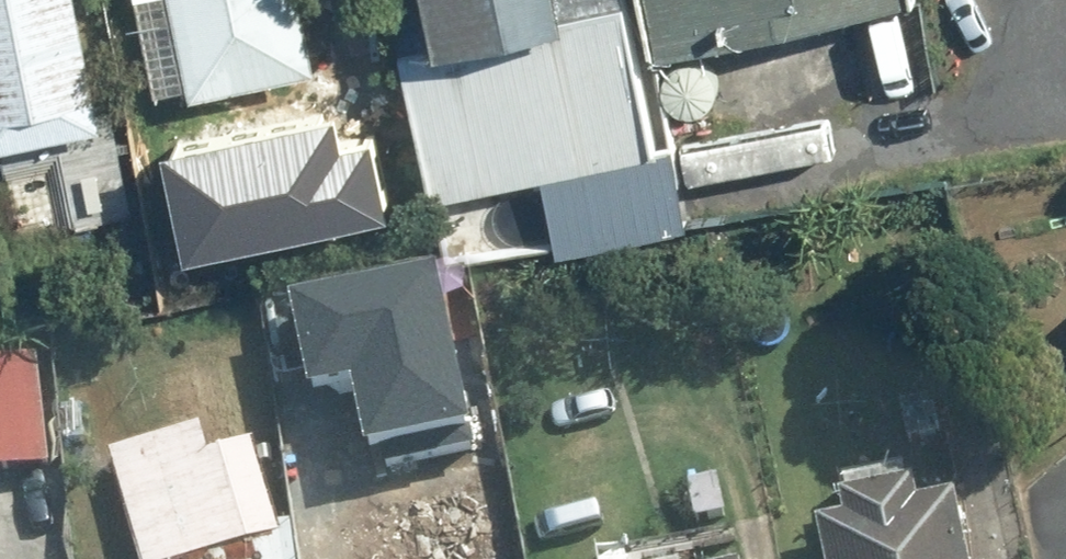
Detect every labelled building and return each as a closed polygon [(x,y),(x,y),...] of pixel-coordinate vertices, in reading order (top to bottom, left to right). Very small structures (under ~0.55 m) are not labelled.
[(107,113),(83,0),(0,0),(0,135),(107,113)] [(198,84),(322,58),(310,0),(180,0),(198,84)] [(577,0),(401,0),(408,35),(577,0)] [(408,35),(455,249),(691,219),(671,134),(662,136),(633,0),(578,0),(577,0),(408,35)] [(816,13),(814,0),(649,0),(658,43),(816,13)] [(816,13),(881,0),(814,0),(816,13)] [(163,155),(183,262),(390,224),(376,146),(333,154),(328,124),(163,155)] [(296,295),(315,376),(348,369),(371,470),(482,445),(440,263),(296,295)] [(51,460),(37,350),(0,354),(0,466),(51,460)] [(110,448),(143,558),(190,558),(283,532),(280,522),(254,436),(212,449),(203,420),(110,448)] [(823,517),(831,558),(973,558),(958,490),(921,497),(916,472),(847,487),(852,511),(823,517)] [(296,527),(286,520),(280,522),(283,532),(190,558),(300,558),(296,527)]
